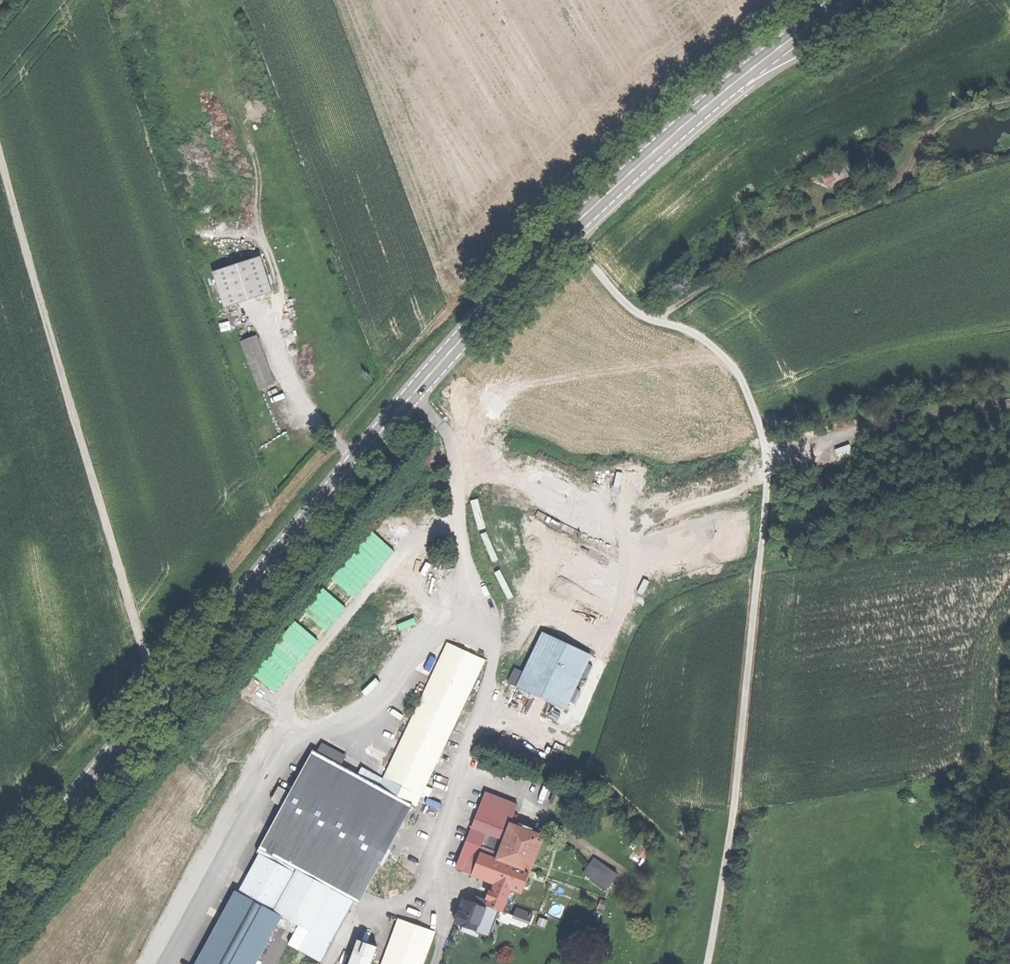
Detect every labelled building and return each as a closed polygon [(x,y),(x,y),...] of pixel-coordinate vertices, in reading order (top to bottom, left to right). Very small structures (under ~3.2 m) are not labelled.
[(824,169),(830,182),(847,175),(842,162),(824,169)] [(230,306),(279,291),(268,254),(219,269),(230,306)] [(262,386),(278,379),(260,331),(243,337),(262,386)] [(475,499),(480,529),(487,527),(483,498),(475,499)] [(564,642),(534,630),(511,685),(541,697),(564,642)] [(451,642),(385,777),(388,778),(421,795),(487,659),(451,642)] [(318,752),(262,853),(291,869),(293,865),(333,887),(361,902),(415,801),(384,786),(363,776),(318,752)] [(363,776),(384,786),(388,778),(385,777),(367,768),(363,776)] [(421,795),(388,778),(384,786),(415,801),(417,803),(421,795)] [(282,785),(276,800),(287,805),(293,790),(282,785)] [(554,802),(561,804),(564,791),(557,790),(554,802)] [(487,791),(469,840),(479,843),(484,831),(488,832),(494,816),(512,823),(520,803),(487,791)] [(494,816),(488,832),(506,839),(512,823),(494,816)] [(512,823),(506,839),(499,857),(532,870),(545,835),(512,823)] [(484,831),(479,843),(483,845),(488,832),(484,831)] [(459,866),(475,872),(483,851),(499,857),(506,839),(488,832),(483,845),(479,843),(469,840),(459,866)] [(499,881),(501,876),(515,881),(513,887),(524,891),(532,870),(499,857),(483,851),(475,872),(499,881)] [(261,853),(240,891),(283,915),(301,924),(312,930),(333,887),(293,865),(291,869),(262,853),(261,853)] [(595,856),(591,863),(601,870),(606,863),(595,856)] [(585,871),(596,878),(601,870),(591,863),(585,871)] [(601,870),(596,878),(609,887),(619,872),(606,863),(601,870)] [(499,881),(492,900),(490,904),(502,909),(504,910),(508,900),(512,890),(513,887),(515,881),(501,876),(499,881)] [(283,915),(240,891),(238,890),(198,963),(256,963),(283,915)] [(518,892),(512,890),(508,900),(514,903),(518,892)] [(479,896),(476,902),(489,907),(490,904),(492,900),(479,896)] [(476,902),(466,898),(462,910),(458,921),(465,924),(480,930),(480,931),(489,935),(492,936),(502,909),(490,904),(489,907),(476,902)] [(511,912),(514,903),(508,900),(504,910),(511,912)] [(520,907),(517,915),(533,921),(536,913),(520,907)] [(436,931),(400,918),(384,963),(424,963),(436,931)] [(301,950),(312,930),(301,924),(290,945),(301,950)] [(487,938),(489,935),(480,931),(480,930),(465,924),(463,929),(487,938)] [(388,932),(385,933),(384,936),(384,939),(387,941),(390,940),(392,937),(391,934),(388,932)] [(379,946),(360,939),(351,963),(373,963),(379,946)] [(305,963),(311,963),(315,956),(310,953),(305,963)]
